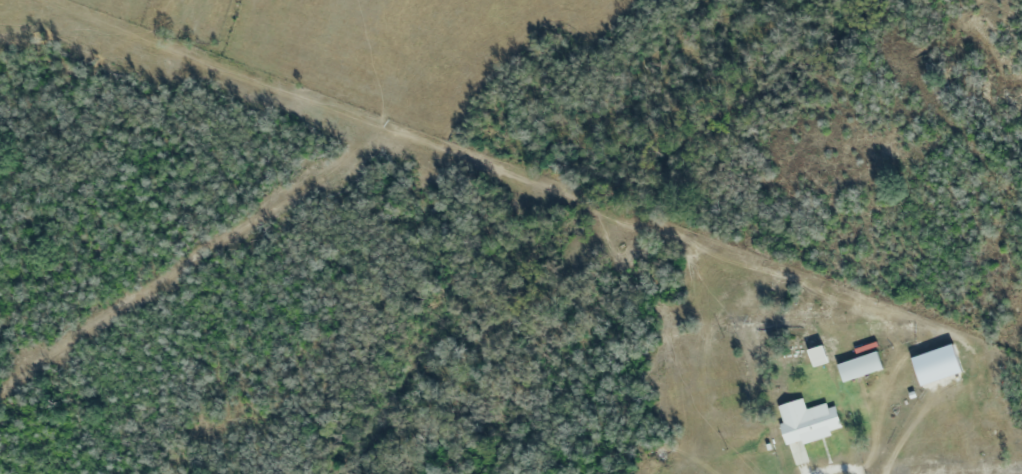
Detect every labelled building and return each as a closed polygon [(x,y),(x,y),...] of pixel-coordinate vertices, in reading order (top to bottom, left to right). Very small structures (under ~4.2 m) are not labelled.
[(843,382),(882,368),(876,350),(836,364),(843,382)] [(794,418),(800,441),(809,439),(809,440),(830,435),(829,430),(841,427),(835,406),(822,409),(821,405),(804,409),(806,415),(794,418)]
